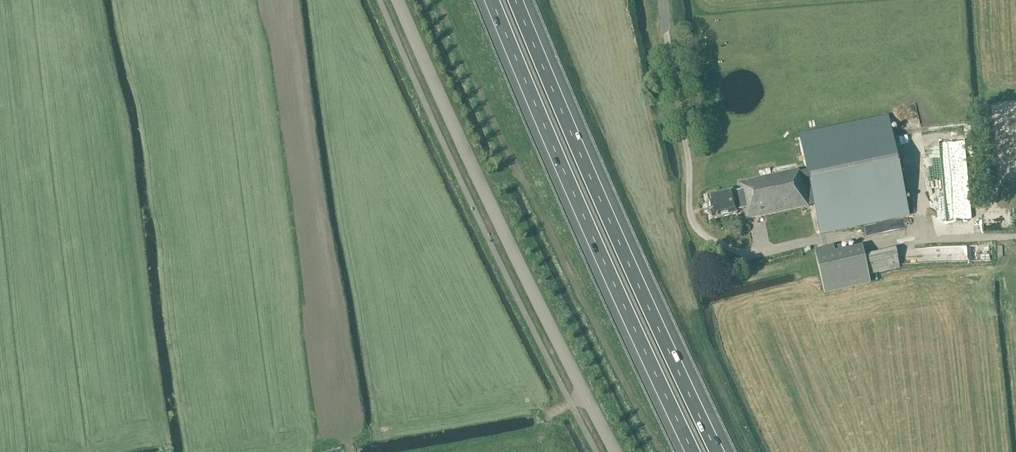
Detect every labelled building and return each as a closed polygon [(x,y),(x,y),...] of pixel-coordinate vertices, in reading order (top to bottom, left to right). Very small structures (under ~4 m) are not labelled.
[(802,179),(804,186),(808,207),(817,205),(824,233),(908,215),(887,118),(803,136),(810,167),(798,170),(800,180),(802,179)] [(753,173),(776,171),(775,162),(752,165),(753,173)] [(808,207),(804,186),(802,179),(800,180),(798,170),(737,183),(740,192),(744,210),(746,220),(808,207)] [(744,210),(740,192),(733,194),(732,192),(707,197),(712,219),(737,214),(737,212),(744,210)] [(815,251),(824,294),(870,284),(862,247),(834,253),(833,247),(815,251)]
